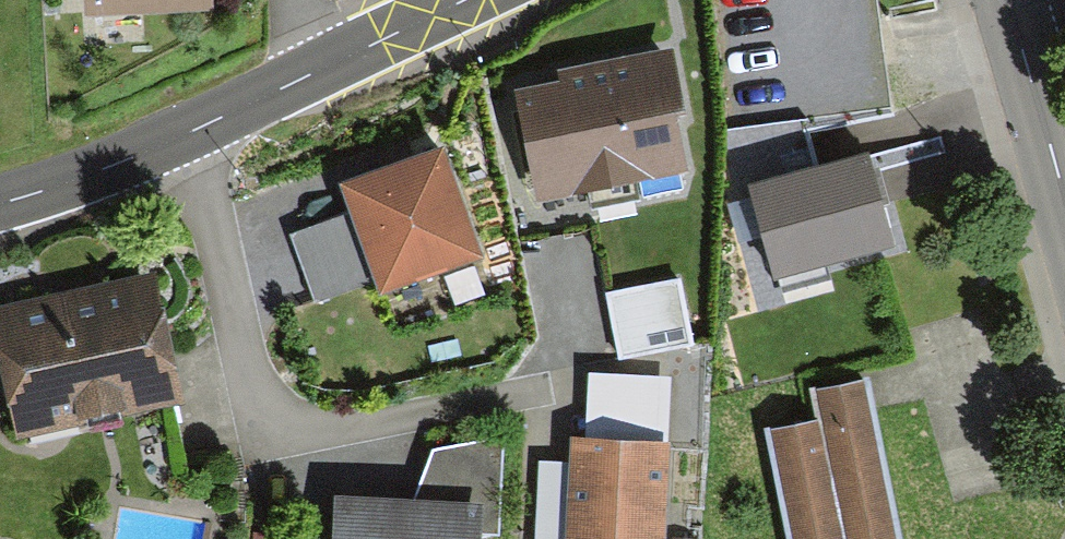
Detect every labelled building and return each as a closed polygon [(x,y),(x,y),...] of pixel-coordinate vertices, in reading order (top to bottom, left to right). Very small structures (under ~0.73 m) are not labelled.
[(84,22),(215,12),(214,0),(83,0),(84,22)] [(505,84),(531,217),(699,185),(688,127),(694,126),(679,50),(505,84)] [(806,118),(727,128),(730,150),(809,139),(806,118)] [(442,148),(339,184),(350,213),(291,237),(318,308),(377,284),(381,295),(486,256),(442,148)] [(866,150),(749,183),(777,286),(896,250),(866,150)] [(673,285),(605,301),(619,360),(687,343),(673,285)] [(17,438),(183,400),(157,287),(0,323),(0,364),(17,438)] [(672,379),(592,375),(587,438),(669,443),(672,379)] [(766,428),(792,538),(900,538),(866,383),(808,396),(813,418),(766,428)] [(570,436),(569,463),(567,538),(670,538),(673,444),(669,443),(587,438),(570,436)] [(336,497),(334,538),(485,538),(485,534),(498,534),(504,442),(437,449),(416,500),(336,497)] [(569,463),(536,462),(536,538),(567,538),(569,463)]
